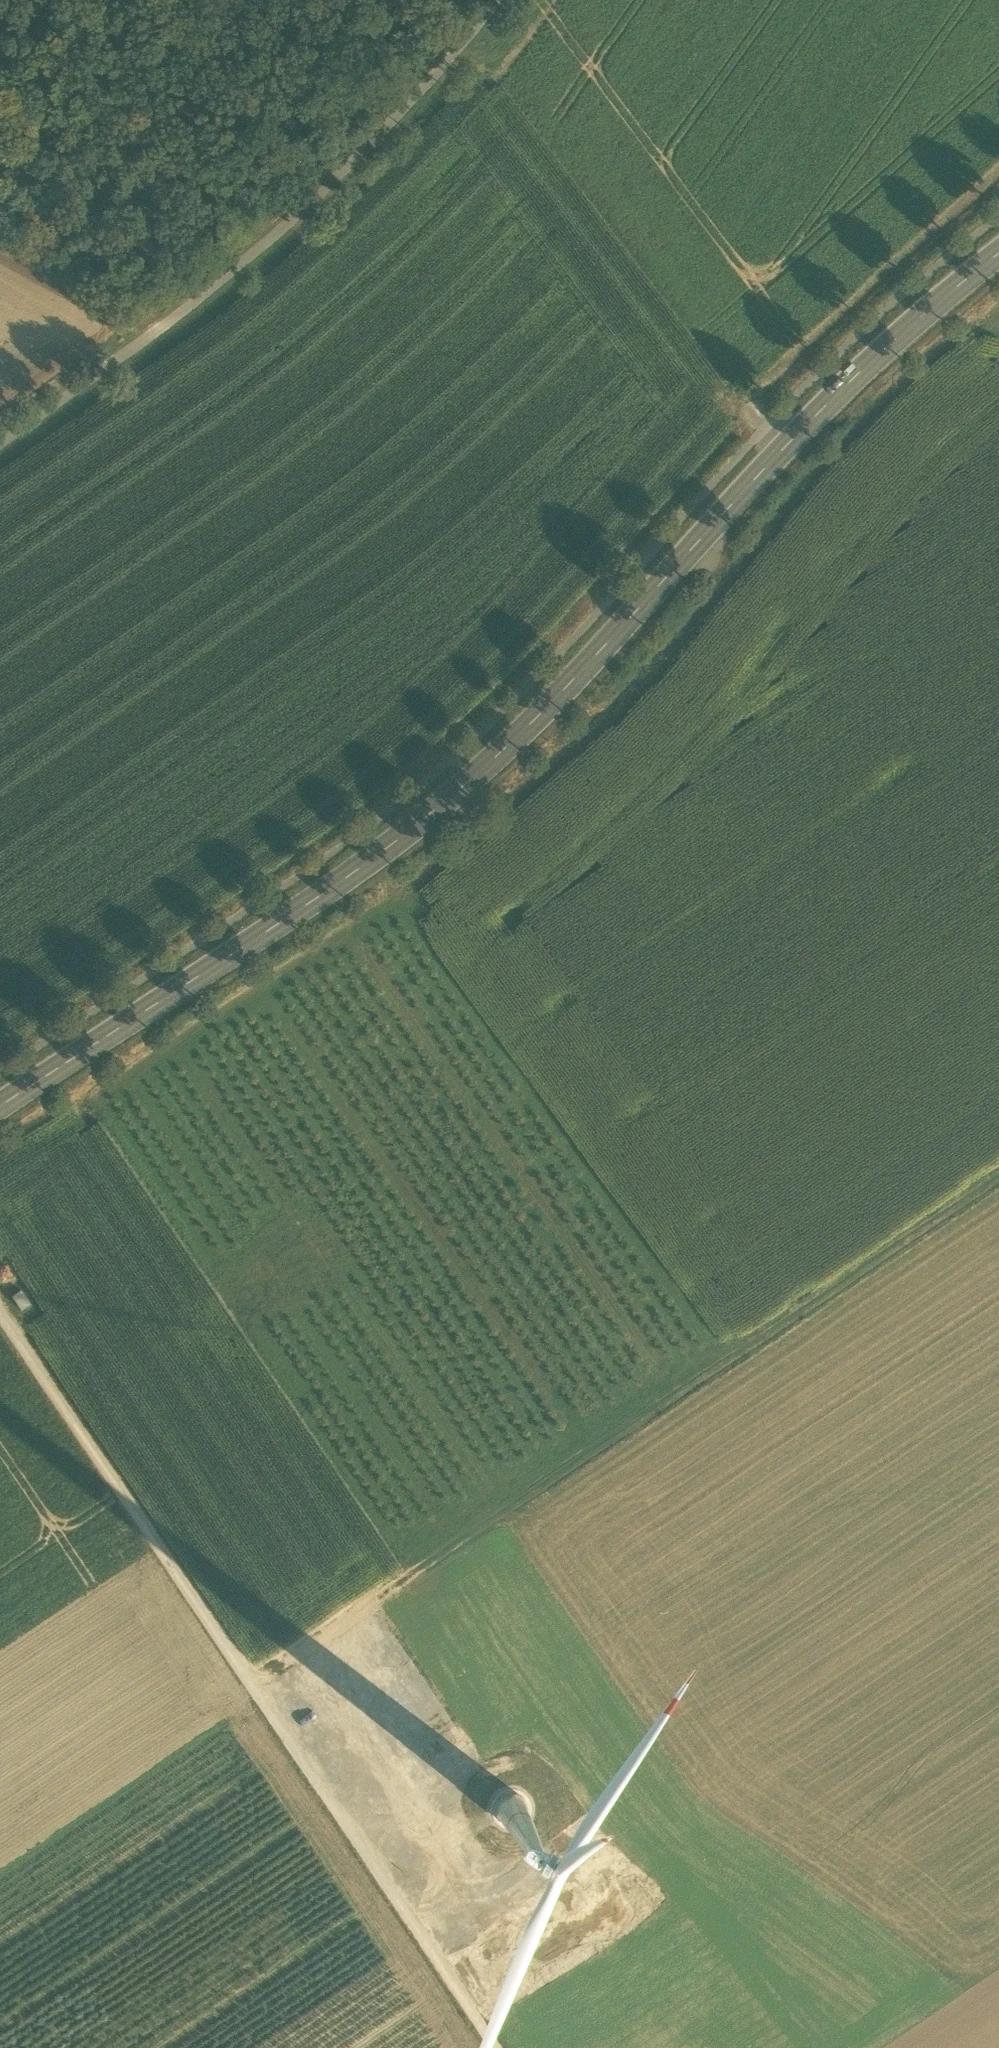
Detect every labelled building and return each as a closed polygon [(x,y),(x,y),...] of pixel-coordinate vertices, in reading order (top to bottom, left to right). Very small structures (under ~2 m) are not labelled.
[(30,1304),(21,1289),(11,1296),(20,1310),(30,1304)]
